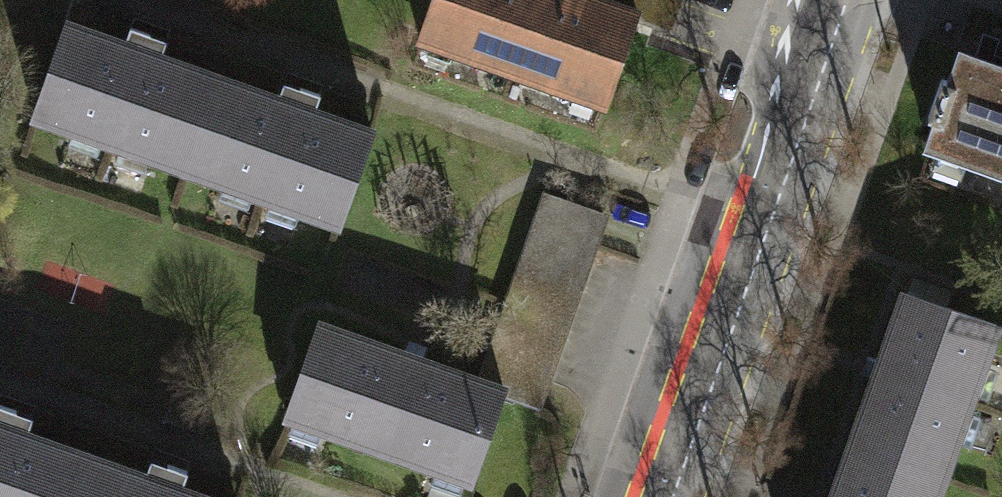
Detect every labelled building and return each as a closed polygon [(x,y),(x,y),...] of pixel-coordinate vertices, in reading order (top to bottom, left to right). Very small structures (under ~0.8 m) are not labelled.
[(417,38),(601,105),(632,20),(634,12),(610,4),(599,0),(430,0),(417,38)] [(632,20),(667,33),(678,0),(611,0),(610,4),(634,12),(632,20)] [(122,42),(64,22),(31,119),(113,147),(188,172),(265,198),(339,223),(371,130),(314,110),(320,92),(302,86),(281,79),(276,95),(159,56),(165,37),(147,31),(128,25),(122,42)] [(960,49),(949,84),(939,80),(927,116),(936,119),(928,144),(1001,170),(1001,63),(960,49)] [(504,385),(501,395),(512,399),(537,407),(592,242),(601,214),(584,208),(573,204),(543,195),(481,377),(504,385)] [(939,476),(968,398),(994,325),(950,309),(902,291),(876,361),(876,363),(827,496),(931,496),(939,476)] [(415,355),(315,321),(283,416),(471,480),(501,395),(504,385),(481,377),(428,359),(415,355)] [(174,486),(179,470),(164,464),(141,456),(135,472),(18,430),(24,415),(7,409),(0,406),(0,496),(206,496),(174,486)]
